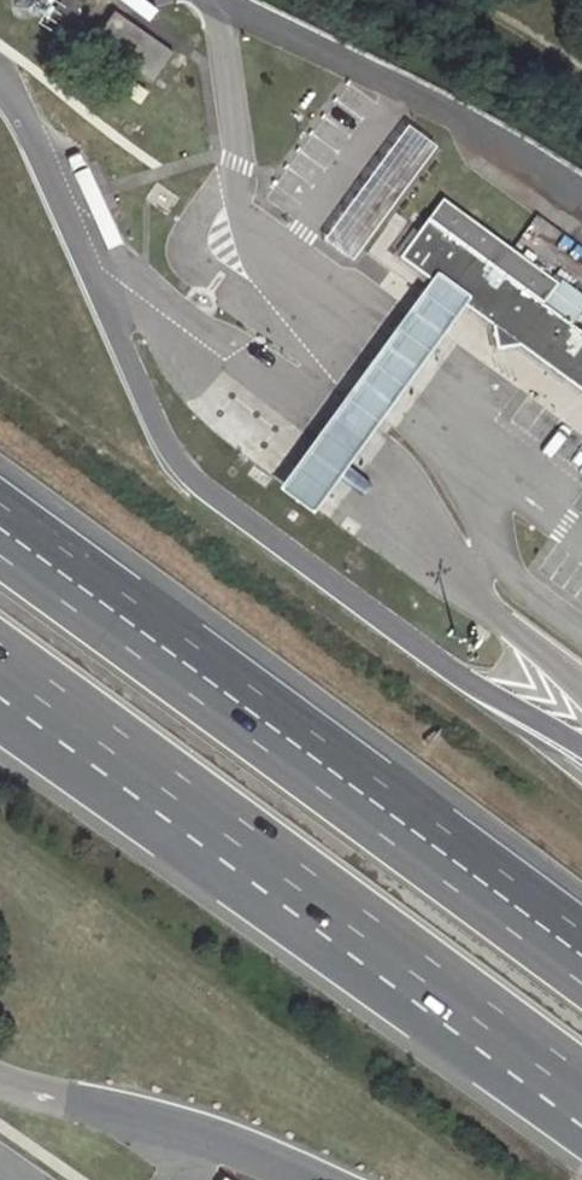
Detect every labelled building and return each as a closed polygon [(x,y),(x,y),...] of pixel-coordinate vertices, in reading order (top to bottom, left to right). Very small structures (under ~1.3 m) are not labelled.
[(96,10),(104,0),(82,0),(96,10)] [(86,55),(156,80),(169,43),(99,18),(86,55)] [(443,146),(410,124),(324,239),(358,260),(443,146)] [(426,217),(573,324),(581,312),(581,291),(445,196),(426,217)] [(426,217),(397,258),(581,391),(581,330),(573,324),(426,217)] [(276,487),(311,512),(469,297),(434,272),(276,487)]
